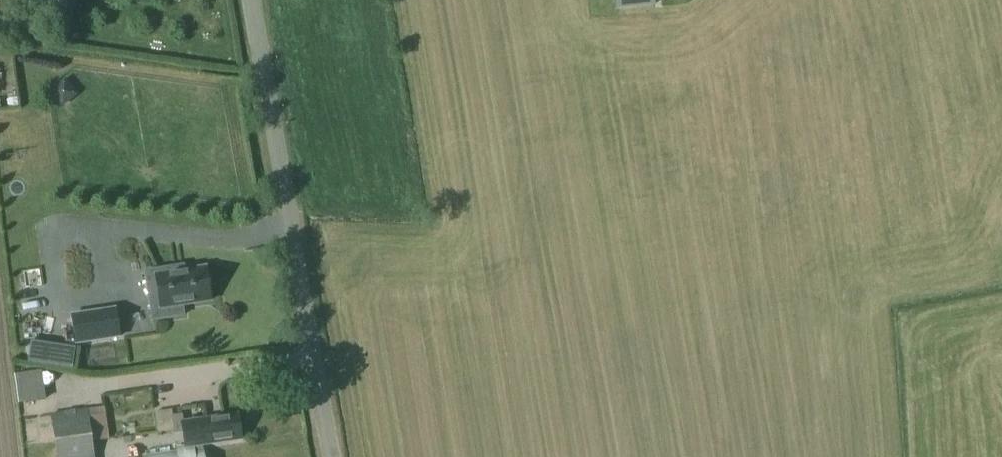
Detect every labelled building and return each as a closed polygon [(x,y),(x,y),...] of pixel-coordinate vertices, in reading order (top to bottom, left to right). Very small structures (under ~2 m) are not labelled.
[(617,10),(654,6),(654,0),(616,0),(617,10)] [(170,268),(145,272),(152,321),(183,316),(182,306),(210,302),(208,292),(211,292),(209,277),(206,278),(205,268),(171,273),(170,268)] [(113,311),(71,318),(75,346),(118,338),(113,311)] [(52,415),(58,456),(94,456),(88,410),(52,415)] [(204,450),(203,446),(245,440),(241,414),(184,423),(183,415),(172,417),(175,435),(183,434),(186,453),(204,450)] [(132,438),(131,431),(121,432),(121,439),(132,438)]
